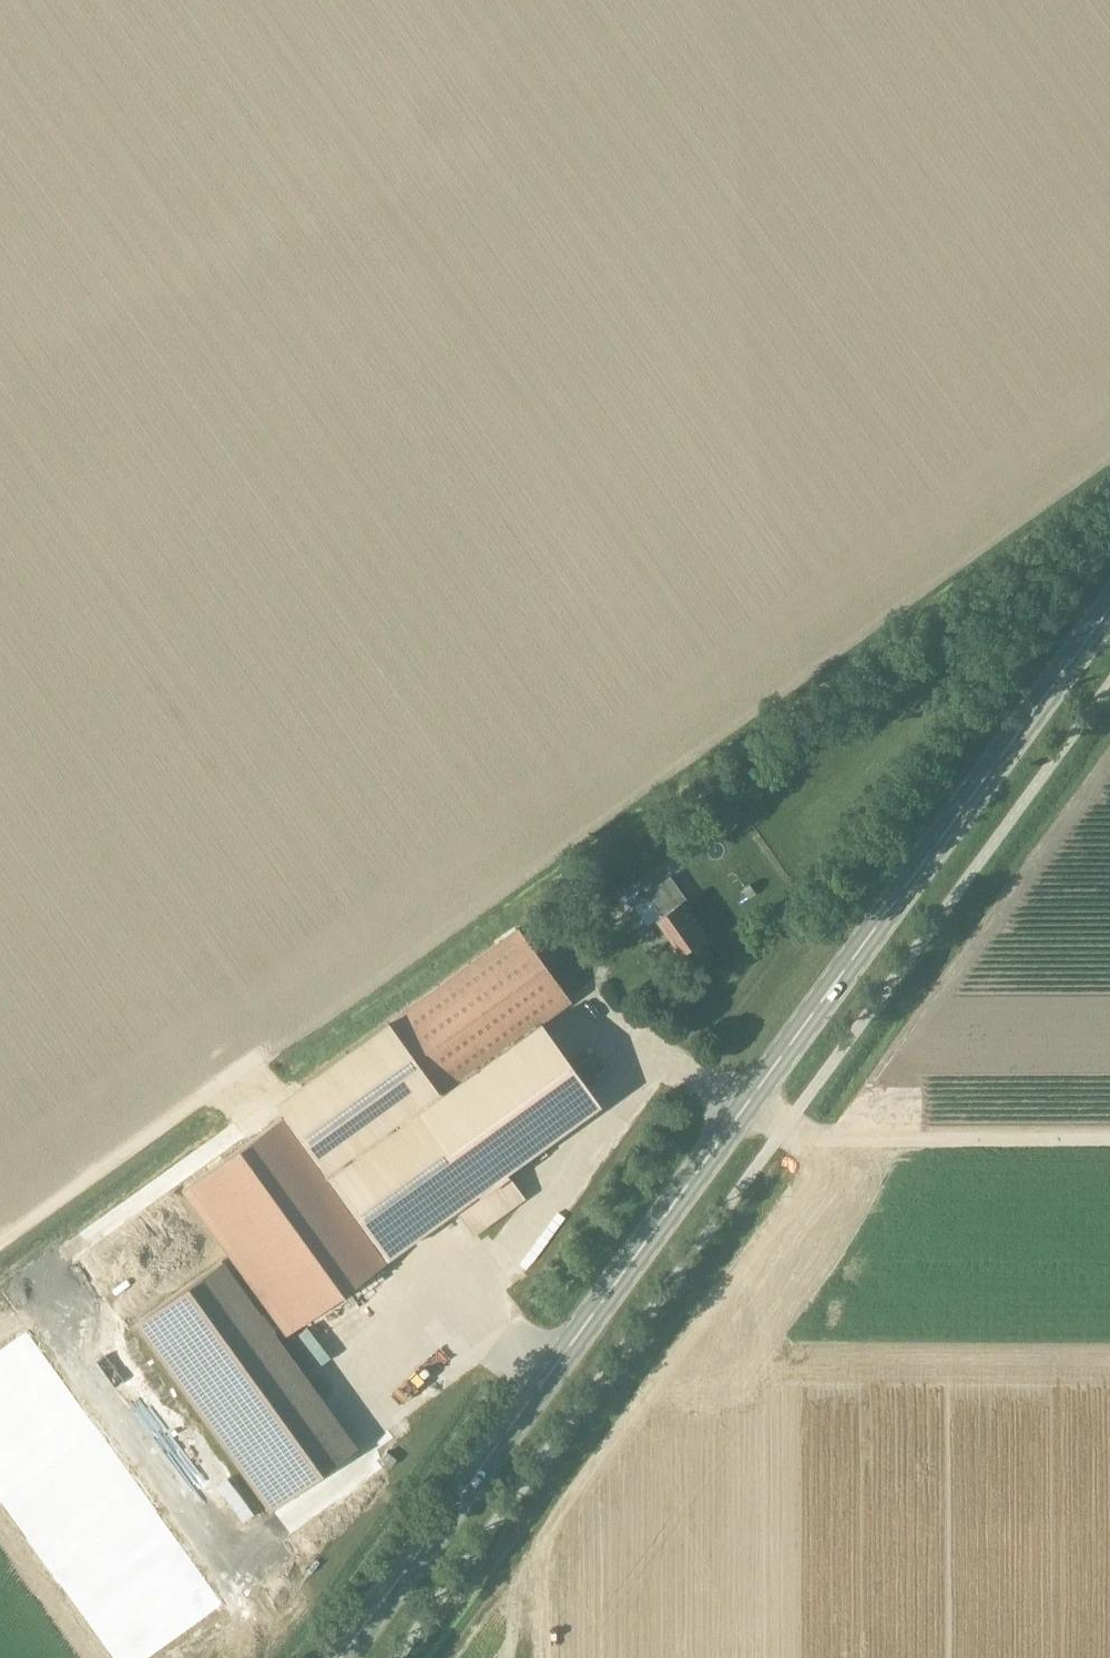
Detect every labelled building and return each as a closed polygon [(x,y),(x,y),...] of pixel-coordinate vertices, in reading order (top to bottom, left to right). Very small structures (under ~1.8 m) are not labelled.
[(692,909),(684,896),(670,876),(645,893),(660,915),(655,919),(679,953),(704,936),(687,912),(692,909)] [(515,930),(388,1021),(441,1094),(540,1023),(568,1003),(515,930)] [(388,1021),(274,1103),(283,1116),(281,1118),(383,1260),(453,1210),(472,1236),(503,1214),(498,1208),(519,1192),(505,1172),(560,1132),(551,1120),(589,1092),(540,1023),(441,1094),(388,1021)] [(281,1118),(184,1188),(288,1333),(385,1263),(383,1260),(281,1118)] [(221,1261),(138,1321),(273,1508),(355,1448),(221,1261)] [(0,1346),(0,1418),(160,1641),(257,1572),(62,1300),(0,1346)] [(386,1452),(380,1459),(388,1465),(394,1457),(386,1452)]
